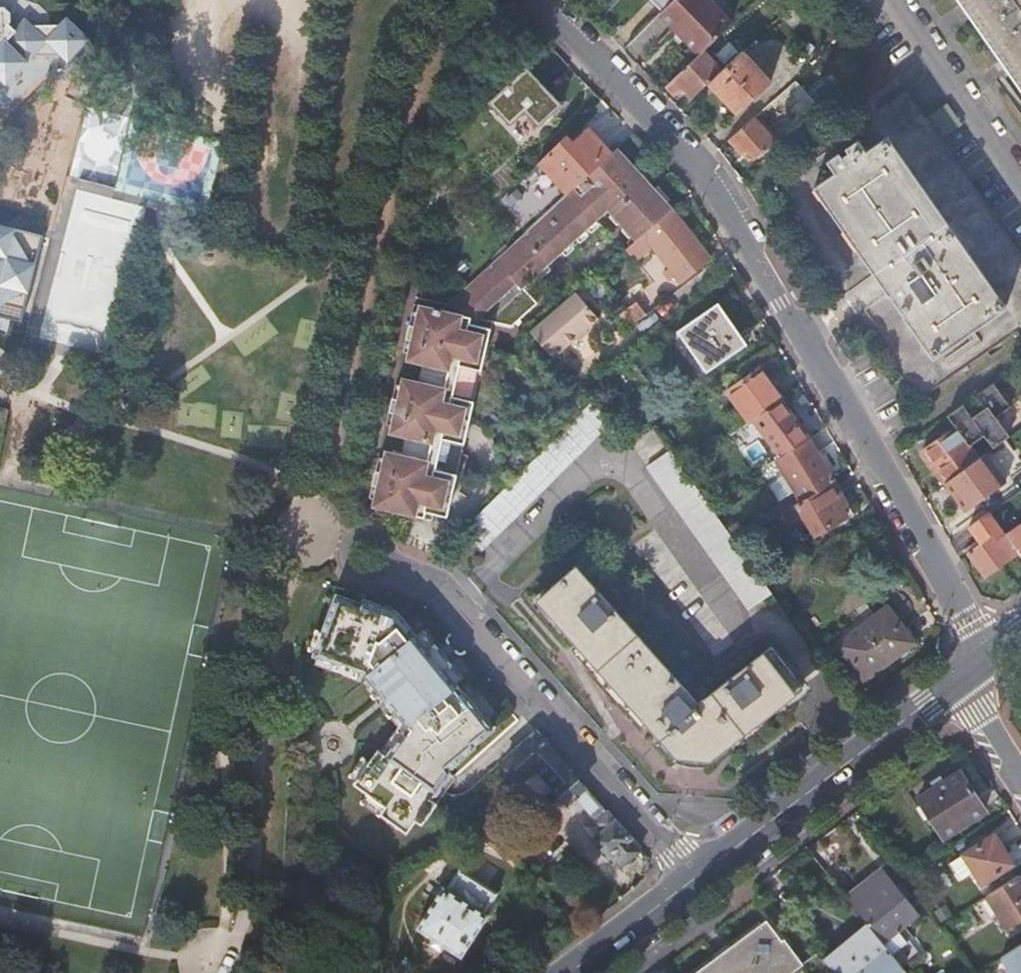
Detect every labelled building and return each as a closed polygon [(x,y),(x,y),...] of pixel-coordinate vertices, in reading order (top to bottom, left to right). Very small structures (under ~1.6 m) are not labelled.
[(660,13),(666,6),(672,0),(647,0),(660,13)] [(732,23),(708,0),(673,0),(659,14),(679,35),(699,55),(703,52),(732,23)] [(976,28),(1015,82),(1020,91),(1020,0),(957,0),(976,28)] [(60,24),(31,24),(25,18),(16,27),(14,29),(7,22),(9,21),(10,20),(9,12),(3,7),(0,8),(0,80),(4,83),(21,65),(30,54),(38,54),(61,54),(69,61),(70,59),(75,54),(90,38),(89,37),(67,17),(61,24),(60,24)] [(16,27),(9,21),(7,22),(14,29),(16,27)] [(722,72),(703,52),(699,55),(667,87),(676,97),(680,93),(683,90),(692,99),(709,84),(722,72)] [(770,84),(742,54),(722,72),(709,84),(714,89),(738,114),(770,84)] [(523,114),(537,129),(548,119),(560,107),(524,70),(487,105),(509,128),(523,114)] [(918,400),(1020,329),(1020,254),(907,91),(770,186),(851,306),(918,400)] [(753,119),(728,141),(743,156),(747,153),(750,156),(753,160),(773,142),(753,119)] [(539,163),(567,194),(610,155),(588,131),(571,146),(568,142),(564,138),(539,163)] [(634,241),(641,235),(671,210),(665,203),(653,190),(644,180),(616,150),(610,155),(567,194),(456,294),(482,322),(502,304),(517,321),(536,304),(521,287),(522,286),(530,278),(536,273),(544,265),(559,251),(568,244),(573,238),(582,231),(585,228),(593,221),(605,209),(610,215),(618,223),(622,228),(628,234),(630,236),(634,241)] [(653,190),(665,203),(667,200),(656,187),(653,190)] [(702,249),(671,210),(641,235),(634,241),(623,250),(632,261),(650,246),(668,267),(662,272),(669,280),(674,276),(679,281),(708,258),(702,249)] [(613,228),(618,223),(610,215),(605,219),(613,228)] [(597,226),(593,221),(585,228),(589,233),(597,226)] [(20,321),(42,237),(15,230),(0,226),(0,316),(20,321)] [(625,240),(630,236),(628,234),(622,228),(617,233),(625,240)] [(586,236),(582,231),(573,238),(578,244),(586,236)] [(572,249),(568,244),(559,251),(564,257),(572,249)] [(549,271),(544,265),(536,273),(541,278),(549,271)] [(530,278),(522,286),(527,291),(535,284),(530,278)] [(547,355),(551,359),(596,320),(573,293),(527,332),(547,355)] [(374,471),(370,485),(371,485),(376,486),(373,499),(372,506),(377,507),(395,512),(423,518),(424,512),(445,517),(455,475),(443,472),(434,470),(434,468),(439,450),(441,439),(462,444),(472,402),(451,397),(458,366),(479,371),(489,329),(490,323),(510,327),(517,321),(502,304),(482,322),(456,294),(439,310),(418,306),(417,313),(414,326),(408,325),(404,339),(405,339),(411,340),(407,354),(406,360),(422,364),(418,382),(401,379),(400,386),(396,399),(391,397),(388,408),(388,412),(393,413),(390,426),(389,433),(405,437),(402,449),(400,456),(396,455),(384,452),(382,459),(380,471),(379,472),(374,471)] [(643,296),(635,301),(643,312),(651,306),(643,296)] [(630,299),(622,304),(625,308),(633,303),(630,299)] [(629,323),(642,313),(634,302),(633,303),(625,308),(624,309),(608,320),(617,332),(629,323)] [(743,348),(744,347),(738,338),(711,303),(709,305),(711,306),(674,335),(704,375),(741,347),(743,348)] [(414,326),(417,313),(411,311),(408,325),(414,326)] [(402,352),(407,354),(411,340),(405,339),(402,352)] [(725,393),(747,422),(750,420),(778,399),(780,399),(768,383),(758,369),(725,393)] [(1008,406),(992,383),(975,396),(984,408),(971,417),(962,405),(947,416),(951,422),(955,427),(968,446),(983,435),(991,447),(1008,436),(994,416),(1008,406)] [(394,385),(391,397),(396,399),(400,386),(394,385)] [(778,457),(807,439),(808,438),(791,417),(778,399),(750,420),(778,457)] [(607,425),(590,404),(497,491),(468,520),(460,529),(480,550),(607,425)] [(385,425),(390,426),(393,413),(388,412),(385,425)] [(944,482),(977,458),(968,446),(955,427),(921,451),(944,482)] [(832,481),(833,480),(818,456),(807,439),(778,457),(772,460),(780,473),(792,492),(798,500),(832,481)] [(770,594),(760,580),(731,539),(705,502),(682,469),(667,449),(646,465),(748,609),(770,594)] [(1005,482),(984,453),(977,458),(944,482),(964,511),(983,497),(1005,482)] [(374,471),(379,472),(380,471),(382,459),(377,457),(374,471)] [(780,473),(766,482),(778,501),(792,492),(780,473)] [(798,500),(794,503),(812,533),(844,515),(839,505),(844,503),(842,498),(832,481),(798,500)] [(368,498),(373,499),(376,486),(371,485),(368,498)] [(1018,552),(1004,533),(988,511),(967,525),(980,543),(974,547),(967,551),(984,577),(1018,552)] [(734,522),(723,528),(731,539),(741,533),(734,522)] [(1004,533),(1018,552),(1020,557),(1020,522),(1004,533)] [(713,754),(726,744),(736,736),(760,718),(774,707),(801,686),(794,677),(770,646),(696,704),(574,567),(567,574),(713,753),(713,754)] [(644,721),(659,738),(675,755),(707,759),(713,754),(713,753),(567,574),(545,593),(537,600),(564,631),(576,644),(644,721)] [(537,600),(545,593),(543,588),(527,599),(559,636),(564,631),(537,600)] [(384,807),(379,814),(404,833),(414,819),(420,824),(435,803),(429,799),(447,773),(445,770),(473,747),(471,745),(491,728),(460,691),(459,692),(455,686),(456,686),(454,684),(461,678),(421,631),(415,636),(413,634),(412,634),(408,629),(408,628),(395,612),(361,599),(359,604),(334,595),(321,632),(313,652),(312,656),(316,657),(333,664),(332,669),(354,677),(357,671),(362,673),(370,683),(407,727),(403,733),(402,732),(384,756),(378,751),(376,750),(367,762),(354,781),(352,783),(365,793),(384,807)] [(885,607),(835,644),(862,679),(911,642),(904,632),(885,607)] [(313,652),(321,632),(314,629),(306,650),(313,652)] [(639,726),(644,721),(576,644),(570,648),(639,726)] [(331,671),(332,669),(333,664),(316,657),(313,665),(331,671)] [(797,673),(794,677),(801,686),(774,707),(778,713),(810,688),(797,673)] [(395,726),(378,751),(384,756),(402,732),(403,733),(407,727),(370,683),(364,688),(395,726)] [(760,718),(736,736),(740,742),(765,723),(760,718)] [(570,799),(583,787),(535,732),(505,759),(522,777),(539,764),(557,785),(556,789),(566,799),(570,799)] [(714,761),(718,759),(713,754),(707,759),(675,755),(659,738),(653,742),(660,749),(663,753),(669,758),(676,761),(683,763),(686,764),(695,764),(704,764),(712,762),(714,761)] [(713,754),(718,759),(720,758),(731,749),(726,744),(713,754)] [(347,776),(354,781),(367,762),(361,757),(347,776)] [(957,771),(916,798),(941,836),(982,810),(957,771)] [(377,816),(379,814),(384,807),(365,793),(358,802),(377,816)] [(639,849),(606,812),(597,821),(604,829),(592,839),(607,856),(611,853),(622,864),(639,849)] [(992,834),(961,854),(980,883),(1011,863),(992,834)] [(458,867),(445,887),(444,886),(417,928),(461,956),(488,914),(485,912),(498,891),(458,867)] [(849,901),(866,924),(881,942),(900,967),(917,953),(908,941),(898,928),(902,925),(916,914),(880,869),(866,881),(845,897),(849,901)] [(984,895),(1005,928),(1020,917),(1020,882),(1016,874),(984,895)] [(781,941),(779,942),(764,923),(727,950),(723,945),(712,953),(715,958),(696,972),(805,972),(781,941)] [(835,949),(822,960),(834,972),(905,972),(901,967),(881,942),(866,924),(840,946),(835,949)] [(912,938),(902,925),(898,928),(908,941),(912,938)] [(999,956),(1010,972),(1020,972),(1020,943),(999,956)]
